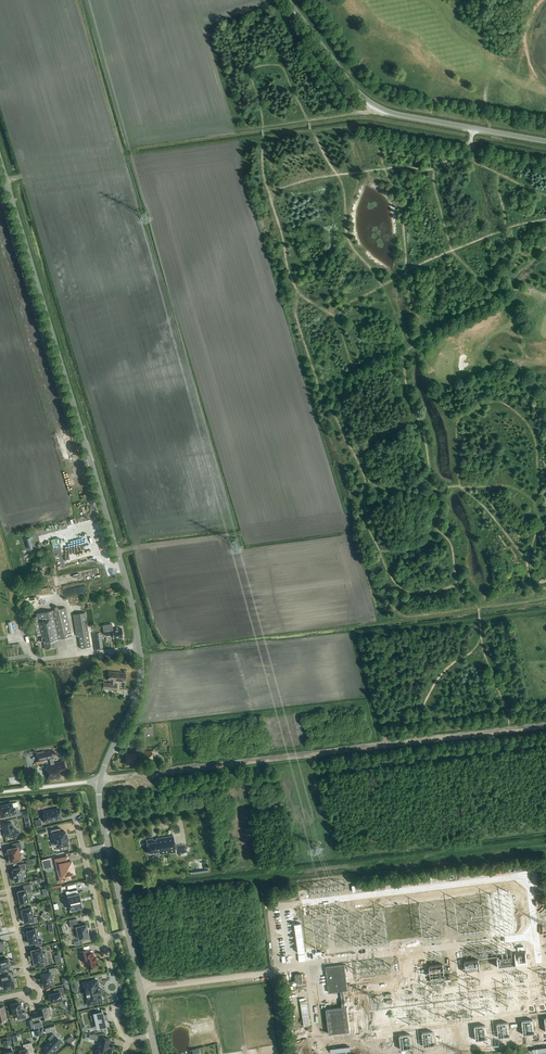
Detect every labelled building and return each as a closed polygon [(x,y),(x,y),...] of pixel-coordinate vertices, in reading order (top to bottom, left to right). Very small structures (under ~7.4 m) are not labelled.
[(56,610),(36,614),(37,617),(30,618),(34,636),(41,635),(42,642),(43,642),(45,649),(55,647),(54,641),(71,637),(65,608),(58,609),(58,606),(55,607),(56,610)] [(73,615),(76,636),(78,636),(80,649),(90,647),(88,634),(84,613),(73,615)] [(113,636),(114,639),(124,637),(122,628),(118,629),(118,627),(105,630),(105,631),(102,631),(103,634),(106,634),(106,637),(113,636)] [(103,648),(101,632),(92,633),(93,638),(94,649),(103,648)] [(104,682),(103,688),(116,690),(117,684),(116,684),(116,681),(125,682),(126,673),(109,671),(108,680),(110,680),(110,683),(104,682)] [(51,764),(45,765),(48,779),(60,777),(60,773),(66,771),(64,761),(54,763),(51,750),(36,754),(38,761),(50,759),(51,764)] [(136,752),(125,754),(127,763),(137,762),(137,759),(140,758),(140,761),(153,760),(152,750),(139,752),(140,756),(137,757),(136,752)] [(1,811),(2,816),(12,813),(13,817),(21,815),(20,810),(16,811),(15,807),(13,807),(12,803),(4,805),(4,804),(0,804),(1,806),(0,806),(0,812),(1,811)] [(57,819),(62,818),(60,809),(53,810),(53,809),(43,811),(46,823),(57,820),(57,819)] [(5,829),(3,829),(5,836),(10,835),(15,838),(19,832),(14,828),(14,827),(13,827),(13,826),(12,826),(11,822),(3,823),(5,829)] [(56,842),(56,843),(57,843),(57,846),(60,846),(61,850),(68,848),(67,844),(68,844),(67,840),(68,839),(67,835),(66,835),(65,831),(61,832),(60,828),(50,830),(53,840),(56,839),(56,842)] [(147,840),(149,854),(155,853),(155,854),(160,853),(160,854),(176,852),(174,836),(156,839),(157,840),(153,840),(153,839),(147,840)] [(13,848),(8,849),(9,854),(8,854),(8,857),(9,857),(11,862),(21,859),(18,850),(22,849),(20,842),(13,843),(13,848)] [(66,880),(70,879),(69,874),(74,873),(72,861),(68,862),(67,857),(56,860),(58,870),(61,869),(62,874),(59,875),(61,881),(65,880),(66,880)] [(50,858),(42,860),(44,869),(52,867),(50,858)] [(18,864),(19,868),(12,869),(13,874),(14,877),(15,882),(16,881),(17,883),(21,882),(21,880),(24,880),(22,870),(26,869),(25,863),(18,864)] [(18,891),(20,904),(29,902),(27,892),(32,891),(31,884),(23,886),(24,890),(18,891)] [(70,904),(70,912),(69,912),(77,910),(77,909),(82,908),(81,902),(80,902),(80,899),(81,899),(79,893),(78,894),(77,889),(69,891),(69,890),(66,891),(67,897),(68,896),(69,902),(70,902),(71,904),(70,904)] [(22,909),(25,922),(31,921),(32,924),(38,922),(37,916),(33,917),(31,907),(26,908),(26,907),(22,908),(23,909),(22,909)] [(51,917),(43,912),(41,916),(49,921),(51,917)] [(86,924),(81,925),(81,923),(78,924),(77,918),(69,920),(70,926),(71,926),(72,928),(76,927),(77,927),(79,938),(79,939),(80,939),(89,937),(89,936),(88,933),(87,928),(86,925),(87,925),(86,924)] [(35,929),(27,931),(30,944),(35,942),(36,946),(43,944),(42,940),(38,941),(35,929)] [(41,948),(31,950),(33,955),(32,955),(33,958),(34,963),(35,963),(36,967),(44,965),(48,964),(45,952),(42,953),(41,948)] [(79,952),(81,961),(85,960),(87,968),(92,967),(94,967),(95,966),(96,966),(95,962),(99,961),(97,956),(94,957),(93,953),(88,954),(87,950),(79,952)] [(4,971),(3,968),(10,966),(8,959),(0,961),(0,972),(4,971)] [(480,971),(479,960),(465,962),(466,973),(480,971)] [(325,1010),(328,1036),(350,1033),(347,1008),(346,1008),(344,991),(348,991),(345,964),(326,967),(329,993),(340,991),(343,1008),(325,1010)] [(444,976),(443,964),(429,966),(430,977),(444,976)] [(43,979),(42,979),(43,983),(44,986),(53,984),(51,975),(57,973),(56,967),(49,969),(49,972),(41,974),(43,979)] [(295,975),(296,983),(303,982),(302,974),(295,975)] [(13,981),(13,978),(12,979),(11,978),(10,975),(5,976),(0,977),(0,983),(0,984),(3,984),(4,989),(6,988),(6,989),(10,989),(10,988),(15,986),(14,985),(15,985),(15,982),(14,982),(13,981)] [(83,983),(88,1004),(101,1001),(100,994),(102,991),(101,988),(99,987),(98,987),(97,980),(83,983)] [(56,988),(57,992),(49,994),(49,995),(48,995),(49,999),(50,999),(51,1002),(57,1001),(57,1002),(61,1001),(61,1000),(62,999),(61,995),(65,995),(63,987),(56,988)] [(11,1004),(14,1017),(19,1015),(20,1020),(27,1018),(26,1012),(22,1013),(19,1002),(11,1004)] [(37,1012),(33,1013),(34,1020),(41,1018),(41,1020),(48,1018),(46,1007),(38,1008),(39,1012),(37,1012)] [(94,1013),(94,1014),(91,1015),(92,1021),(96,1020),(97,1028),(102,1027),(103,1032),(106,1031),(107,1033),(107,1031),(108,1030),(107,1025),(106,1026),(104,1019),(108,1018),(107,1013),(106,1009),(102,1010),(102,1008),(101,1008),(102,1011),(94,1013)] [(43,1053),(50,1053),(57,1046),(58,1047),(62,1042),(53,1033),(49,1038),(51,1040),(44,1048),(46,1050),(43,1053)] [(107,1049),(110,1039),(102,1037),(99,1047),(98,1047),(97,1051),(96,1051),(95,1053),(96,1053),(112,1053),(112,1051),(112,1050),(111,1050),(107,1049)] [(19,1053),(29,1053),(34,1052),(32,1042),(23,1044),(24,1050),(20,1050),(20,1051),(19,1051),(19,1053)]
